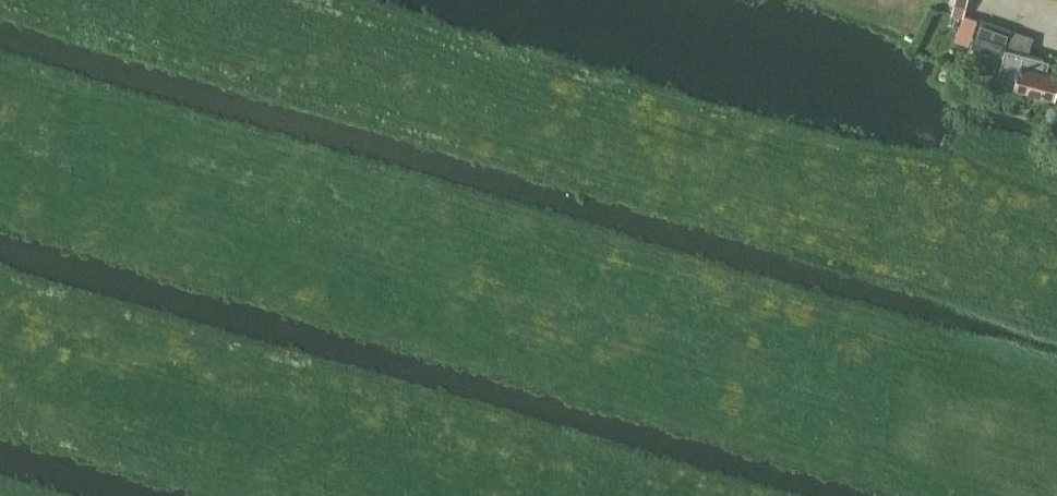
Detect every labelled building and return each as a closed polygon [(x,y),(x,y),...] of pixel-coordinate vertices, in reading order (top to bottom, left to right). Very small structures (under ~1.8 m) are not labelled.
[(968,0),(956,0),(953,14),(960,16),(963,17),(968,0)] [(953,14),(950,24),(958,26),(960,16),(953,14)] [(997,82),(1055,97),(1056,91),(1056,74),(1042,70),(1045,60),(1050,61),(1050,60),(1005,48),(1011,30),(982,20),(973,44),(1004,55),(997,82)] [(1014,29),(1009,45),(1029,52),(1034,36),(1014,29)]
